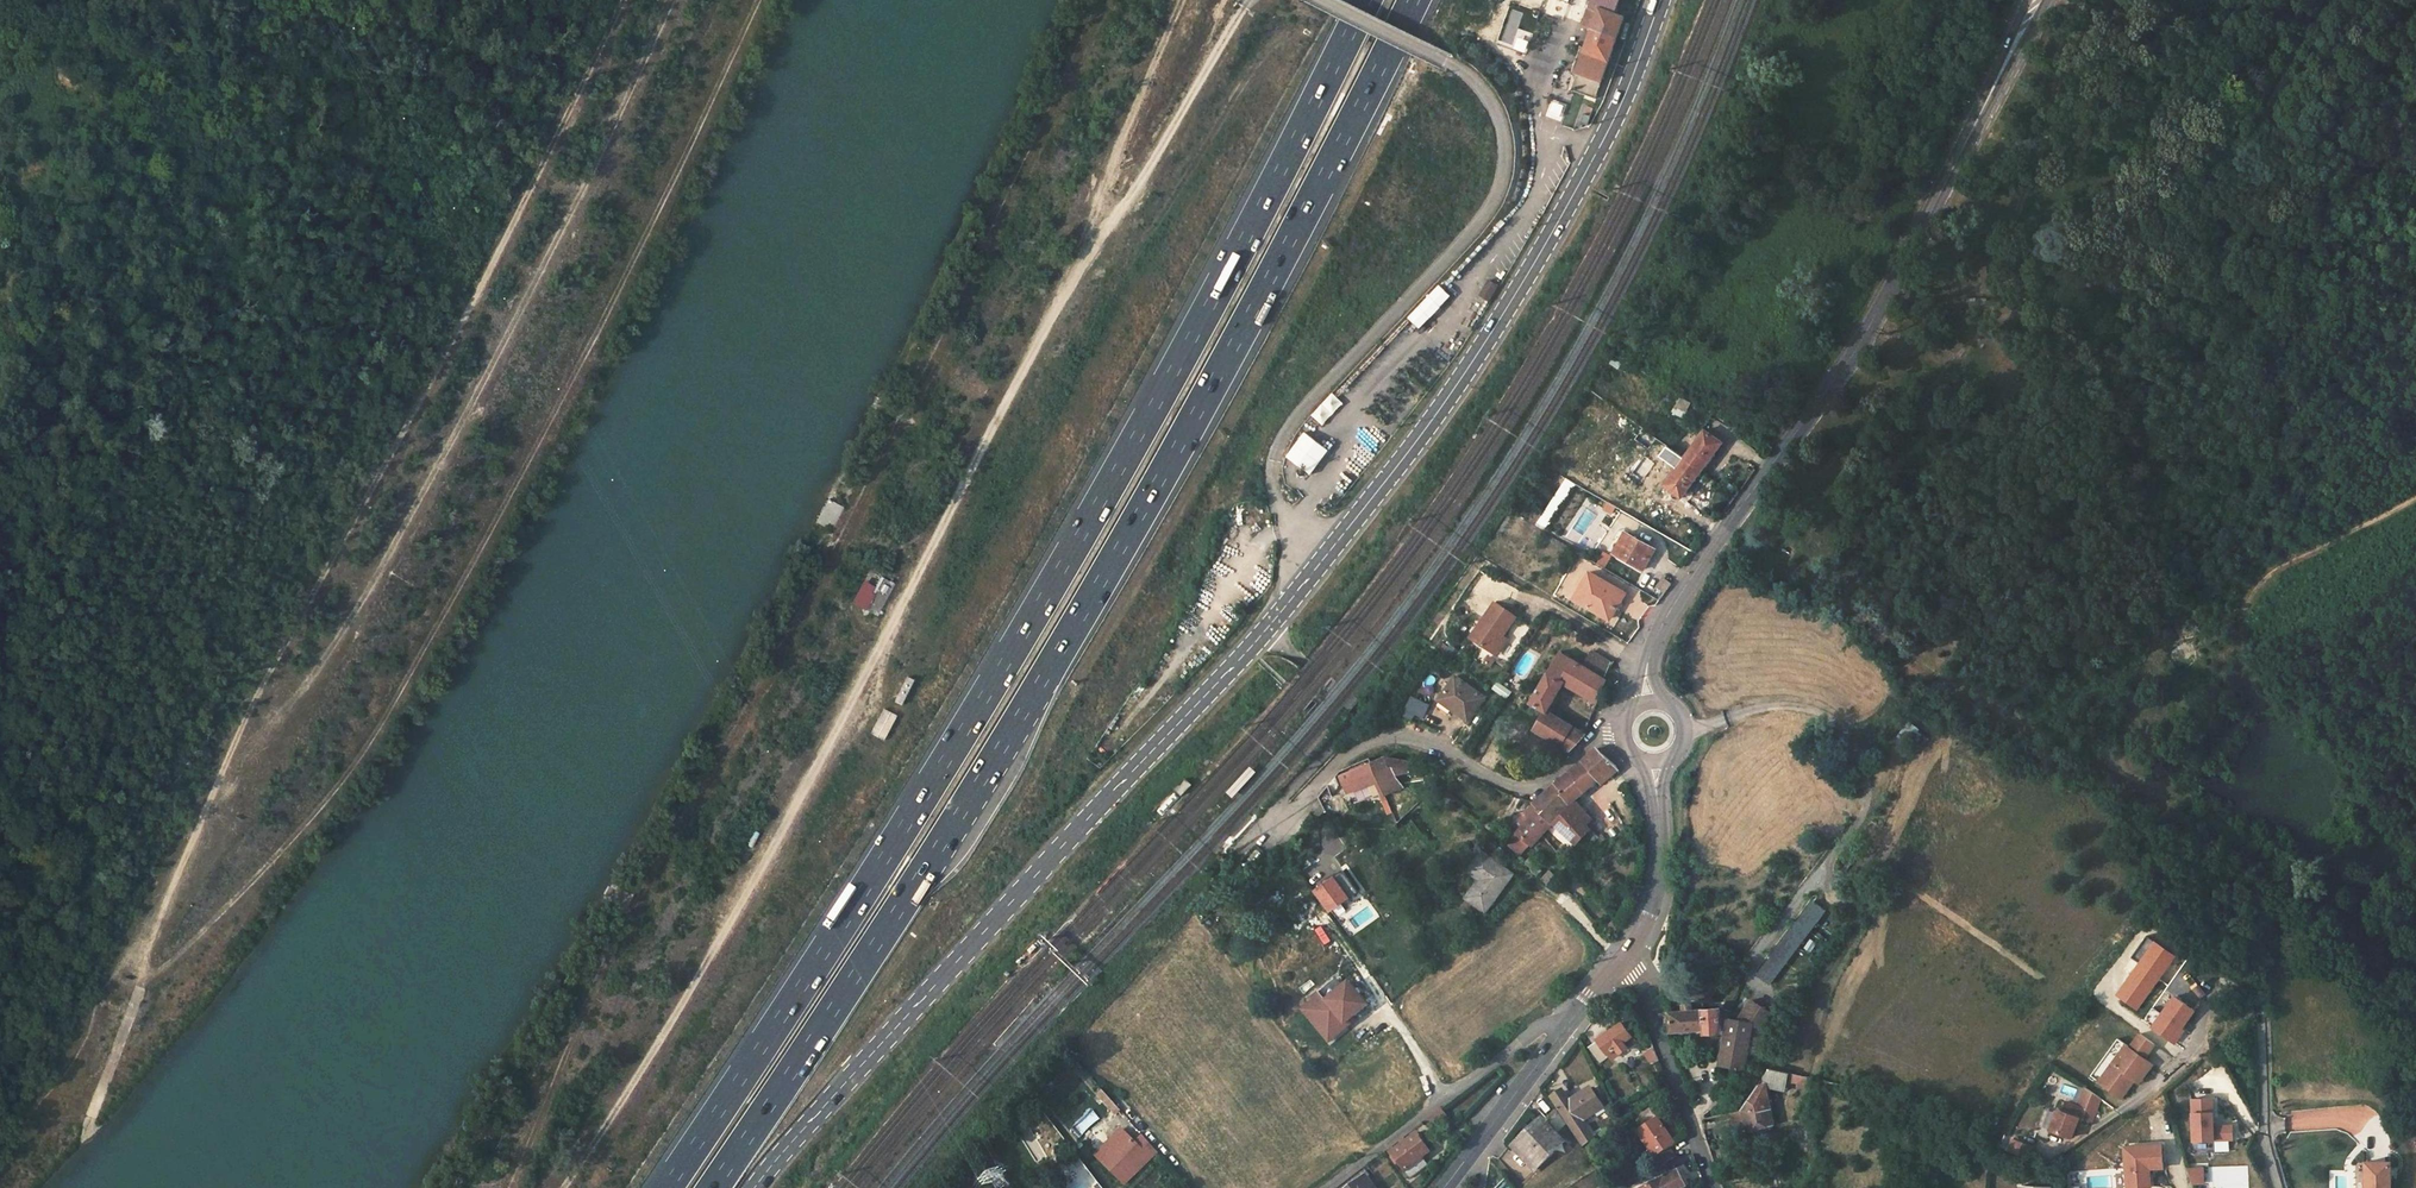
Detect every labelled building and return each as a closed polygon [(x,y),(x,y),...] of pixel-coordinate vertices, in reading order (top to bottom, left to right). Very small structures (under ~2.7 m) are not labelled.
[(1590,29),(1617,38),(1625,16),(1616,12),(1620,0),(1592,0),(1589,9),(1597,12),(1590,29)] [(1532,34),(1518,29),(1524,14),(1509,9),(1497,42),(1525,52),(1532,34)] [(1583,26),(1590,29),(1597,12),(1589,9),(1583,26)] [(1532,30),(1538,19),(1530,15),(1524,27),(1532,30)] [(1617,38),(1590,29),(1573,75),(1576,76),(1600,84),(1595,97),(1604,101),(1619,59),(1611,55),(1617,38)] [(1571,88),(1595,97),(1600,84),(1576,76),(1571,88)] [(1488,278),(1479,294),(1491,301),(1500,285),(1488,278)] [(1421,328),(1455,295),(1442,283),(1409,316),(1421,328)] [(1324,425),(1345,401),(1333,391),(1312,414),(1324,425)] [(1680,398),(1676,404),(1686,410),(1690,404),(1680,398)] [(1312,475),(1332,448),(1307,430),(1287,456),(1312,475)] [(1721,444),(1705,432),(1684,459),(1700,471),(1721,444)] [(1700,471),(1684,459),(1664,485),(1680,497),(1700,471)] [(1567,478),(1538,524),(1548,531),(1577,484),(1567,478)] [(844,507),(829,499),(818,520),(833,528),(844,507)] [(1625,533),(1614,553),(1642,569),(1654,550),(1625,533)] [(1606,568),(1612,555),(1605,552),(1599,565),(1606,568)] [(1613,607),(1617,600),(1622,593),(1589,573),(1573,598),(1609,620),(1616,609),(1613,607)] [(894,583),(880,576),(864,608),(877,615),(894,583)] [(1657,586),(1665,592),(1670,585),(1662,580),(1657,586)] [(1516,617),(1495,602),(1471,637),(1492,652),(1503,636),(1516,617)] [(1508,639),(1503,636),(1492,652),(1497,655),(1508,639)] [(1591,653),(1582,667),(1605,681),(1611,665),(1591,653)] [(1597,702),(1605,681),(1582,667),(1561,654),(1532,703),(1545,711),(1547,711),(1564,683),(1597,702)] [(1425,680),(1431,687),(1440,679),(1434,672),(1425,680)] [(915,680),(907,676),(895,701),(903,705),(915,680)] [(1456,677),(1439,699),(1467,721),(1484,699),(1456,677)] [(1415,694),(1408,708),(1427,717),(1434,702),(1415,694)] [(898,716),(884,709),(871,733),(884,740),(898,716)] [(1560,745),(1573,727),(1547,711),(1545,711),(1535,729),(1560,745)] [(1585,734),(1573,727),(1560,745),(1568,750),(1584,736),(1585,734)] [(1910,745),(1918,752),(1929,740),(1920,733),(1910,745)] [(1596,749),(1569,772),(1584,792),(1608,773),(1611,776),(1618,770),(1617,768),(1596,749)] [(1352,791),(1375,782),(1394,775),(1387,758),(1353,771),(1342,776),(1348,792),(1352,791)] [(1410,762),(1387,758),(1394,775),(1409,771),(1410,762)] [(1569,804),(1584,792),(1569,772),(1561,779),(1555,784),(1569,804)] [(1402,788),(1394,775),(1375,782),(1380,795),(1380,796),(1402,788)] [(1183,794),(1196,784),(1191,778),(1178,788),(1183,794)] [(1356,803),(1380,795),(1375,782),(1352,791),(1356,803)] [(1546,792),(1534,803),(1540,808),(1538,810),(1551,822),(1569,804),(1555,784),(1546,792)] [(1386,796),(1380,798),(1387,814),(1393,812),(1386,796)] [(1596,824),(1576,802),(1571,806),(1554,823),(1576,844),(1596,824)] [(1512,828),(1517,834),(1507,845),(1520,856),(1531,844),(1532,844),(1552,823),(1551,822),(1538,810),(1540,808),(1534,803),(1512,828)] [(1488,821),(1484,826),(1490,831),(1494,827),(1488,821)] [(1593,832),(1587,838),(1592,843),(1598,837),(1593,832)] [(1512,874),(1483,852),(1468,870),(1480,879),(1466,898),(1485,912),(1512,874)] [(1524,863),(1531,870),(1536,875),(1541,870),(1529,858),(1524,863)] [(1296,867),(1300,872),(1311,865),(1307,859),(1296,867)] [(1315,890),(1330,911),(1357,892),(1343,871),(1315,890)] [(1541,880),(1545,884),(1554,876),(1550,872),(1541,880)] [(1825,911),(1812,902),(1757,975),(1769,985),(1825,911)] [(2157,944),(2148,938),(2136,954),(2144,960),(2157,944)] [(2144,960),(2164,974),(2176,959),(2157,944),(2144,960)] [(2144,960),(2136,954),(2132,959),(2141,965),(2144,960)] [(2137,1010),(2164,974),(2144,960),(2141,965),(2130,979),(2134,982),(2122,999),(2137,1010)] [(1321,992),(1300,1009),(1329,1044),(1375,1006),(1353,979),(1328,1000),(1321,992)] [(2134,982),(2130,979),(2118,996),(2122,999),(2134,982)] [(2175,998),(2152,1029),(2174,1045),(2181,1036),(2178,1034),(2181,1030),(2194,1013),(2175,998)] [(1744,1068),(1745,1064),(1751,1026),(1764,1028),(1772,1015),(1752,1001),(1738,1021),(1737,1021),(1738,1015),(1730,1011),(1721,1065),(1744,1068)] [(1719,1010),(1704,1011),(1703,1004),(1684,1005),(1684,1013),(1670,1013),(1672,1033),(1705,1030),(1706,1034),(1720,1033),(1719,1010)] [(1636,1042),(1622,1023),(1588,1048),(1599,1063),(1610,1055),(1612,1059),(1636,1042)] [(2155,1046),(2140,1035),(2130,1049),(2118,1040),(2091,1078),(2121,1100),(2135,1081),(2144,1069),(2145,1070),(2150,1063),(2145,1059),(2155,1046)] [(1658,1060),(1653,1047),(1644,1053),(1651,1064),(1658,1060)] [(2152,1065),(2150,1063),(2145,1070),(2144,1069),(2135,1081),(2139,1084),(2152,1065)] [(1691,1079),(1700,1078),(1699,1066),(1690,1067),(1691,1079)] [(1769,1068),(1743,1109),(1748,1129),(1774,1122),(1767,1086),(1784,1090),(1787,1080),(1806,1085),(1808,1077),(1769,1068)] [(2086,1110),(2083,1120),(2091,1123),(2100,1099),(2085,1088),(2078,1107),(2086,1110)] [(1097,1095),(1114,1116),(1122,1110),(1104,1089),(1097,1095)] [(1580,1124),(1596,1114),(1591,1105),(1598,1101),(1590,1089),(1570,1101),(1563,1091),(1552,1098),(1583,1145),(1591,1140),(1580,1124)] [(1735,1106),(1733,1095),(1718,1097),(1719,1108),(1735,1106)] [(2193,1098),(2194,1140),(2235,1139),(2234,1124),(2216,1125),(2216,1097),(2193,1098)] [(1603,1109),(1598,1101),(1591,1105),(1596,1114),(1603,1109)] [(2078,1118),(2083,1120),(2086,1110),(2078,1107),(2066,1102),(2062,1112),(2058,1110),(2050,1131),(2071,1138),(2075,1127),(2078,1118)] [(1441,1110),(1433,1117),(1437,1123),(1446,1117),(1441,1110)] [(1565,1125),(1562,1120),(1555,1110),(1546,1118),(1558,1131),(1565,1125)] [(1437,1123),(1433,1117),(1426,1122),(1431,1128),(1437,1123)] [(1515,1147),(1535,1169),(1564,1143),(1544,1121),(1515,1147)] [(1651,1161),(1654,1159),(1668,1149),(1674,1145),(1658,1121),(1638,1133),(1650,1151),(1646,1154),(1651,1161)] [(1425,1140),(1419,1133),(1391,1154),(1393,1156),(1390,1158),(1395,1165),(1398,1163),(1410,1179),(1428,1166),(1421,1157),(1429,1151),(1422,1142),(1425,1140)] [(1157,1153),(1142,1136),(1134,1144),(1126,1135),(1115,1147),(1128,1160),(1116,1172),(1127,1183),(1157,1153)] [(2018,1143),(2013,1154),(2027,1159),(2031,1148),(2018,1143)] [(2125,1147),(2126,1171),(2127,1187),(2151,1187),(2150,1170),(2163,1169),(2162,1145),(2125,1147)] [(1668,1149),(1654,1159),(1660,1168),(1675,1158),(1668,1149)] [(2364,1162),(2364,1187),(2388,1187),(2388,1162),(2364,1162)] [(2191,1166),(2193,1184),(2207,1183),(2206,1165),(2191,1166)] [(1366,1177),(1369,1175),(1364,1168),(1338,1187),(1374,1187),(1366,1177)] [(1685,1187),(1677,1172),(1645,1187),(1682,1187),(1685,1187)]
